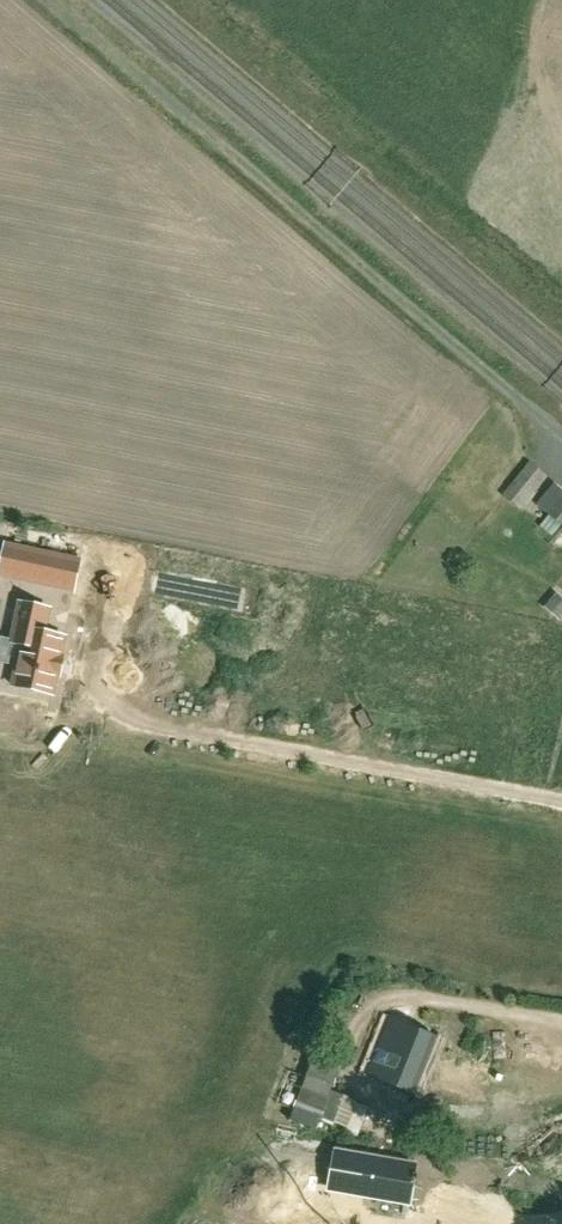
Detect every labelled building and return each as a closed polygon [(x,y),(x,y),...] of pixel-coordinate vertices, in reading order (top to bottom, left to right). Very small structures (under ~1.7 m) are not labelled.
[(530,462),(502,494),(521,510),(548,476),(530,462)] [(561,526),(561,501),(550,516),(561,526)] [(0,570),(0,575),(22,579),(39,583),(74,590),(80,561),(47,554),(28,550),(5,545),(0,570)] [(551,607),(561,617),(561,596),(551,607)] [(12,641),(12,643),(22,645),(18,666),(13,686),(52,695),(56,674),(60,657),(64,637),(43,633),(48,609),(20,603),(12,641)] [(390,1018),(366,1074),(414,1094),(437,1038),(390,1018)] [(338,1072),(312,1062),(290,1120),(330,1136),(345,1096),(331,1091),(338,1072)] [(377,1159),(370,1197),(409,1204),(413,1180),(416,1181),(417,1175),(414,1174),(416,1166),(377,1159)] [(337,1217),(302,1211),(300,1223),(335,1223),(337,1217)]
